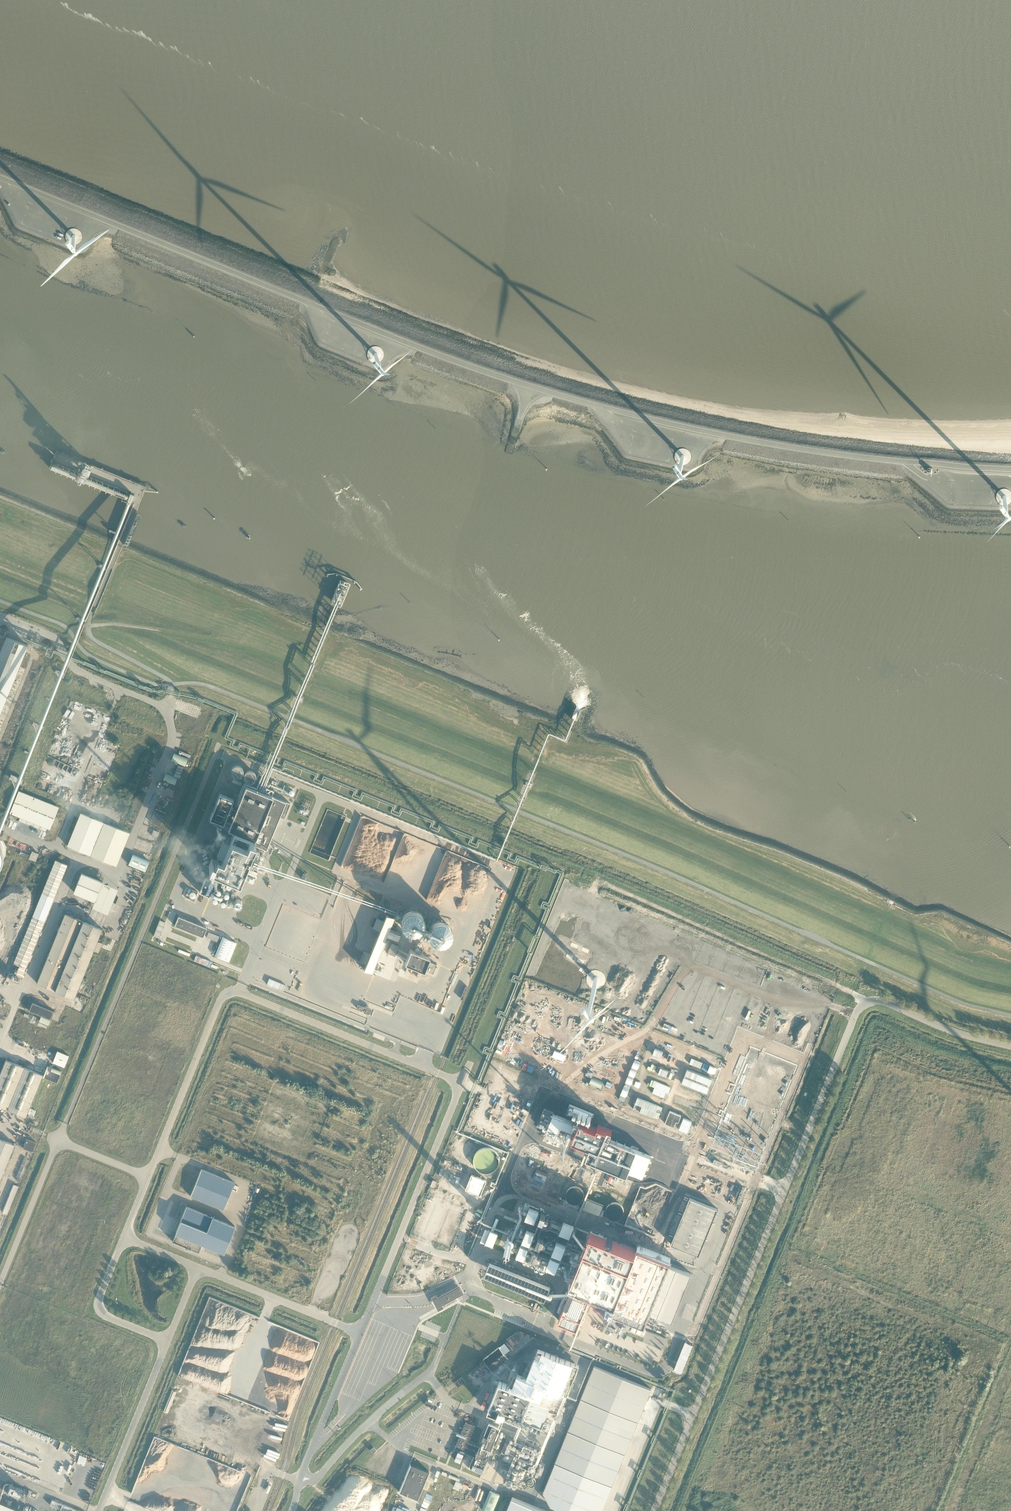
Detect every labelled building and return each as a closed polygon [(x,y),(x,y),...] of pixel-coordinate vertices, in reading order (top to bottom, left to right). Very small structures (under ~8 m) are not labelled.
[(127,492),(125,497),(132,500),(133,499),(134,499),(135,497),(134,497),(134,495),(127,492)] [(128,546),(141,514),(137,512),(124,544),(128,546)] [(174,752),(171,760),(185,765),(188,758),(174,752)] [(184,766),(178,764),(174,775),(180,777),(184,766)] [(165,774),(163,781),(174,785),(177,778),(165,774)] [(256,789),(246,785),(229,829),(234,831),(229,842),(223,839),(215,859),(212,858),(209,866),(240,878),(246,862),(253,864),(256,857),(259,849),(253,846),(254,844),(273,796),(256,789)] [(13,814),(55,827),(63,804),(21,791),(13,814)] [(220,793),(210,818),(223,823),(233,798),(220,793)] [(290,803),(273,796),(254,844),(266,849),(280,817),(284,819),(290,803)] [(162,825),(167,812),(157,808),(152,822),(162,825)] [(121,864),(133,830),(83,812),(70,846),(121,864)] [(23,863),(22,839),(16,839),(16,844),(0,846),(0,865),(23,863)] [(134,848),(150,853),(152,847),(136,842),(134,848)] [(35,850),(31,858),(38,860),(42,853),(35,850)] [(133,854),(129,864),(145,871),(149,861),(133,854)] [(97,906),(114,912),(123,886),(83,871),(76,891),(99,900),(97,906)] [(215,881),(205,877),(200,892),(209,895),(215,881)] [(231,880),(223,877),(221,883),(229,886),(231,880)] [(123,911),(131,914),(133,908),(125,905),(123,911)] [(435,911),(407,908),(407,915),(406,918),(405,926),(415,930),(420,930),(424,932),(422,932),(445,942),(458,943),(460,940),(462,940),(463,933),(463,932),(464,924),(460,923),(459,924),(459,928),(458,928),(449,924),(450,920),(439,919),(439,913),(435,911)] [(164,909),(151,941),(157,943),(170,911),(164,909)] [(60,990),(81,997),(106,926),(87,920),(67,978),(57,974),(67,945),(73,947),(83,918),(67,912),(42,983),(57,988),(57,986),(61,987),(60,990)] [(394,918),(386,914),(364,969),(372,972),(394,918)] [(207,927),(178,916),(175,925),(203,937),(207,927)] [(209,931),(206,937),(217,942),(220,936),(209,931)] [(237,942),(222,936),(215,955),(229,961),(237,942)] [(428,961),(430,956),(410,948),(405,962),(424,970),(433,974),(437,964),(428,961)] [(385,951),(376,974),(389,979),(399,956),(385,951)] [(196,955),(194,960),(207,966),(210,960),(196,955)] [(42,1021),(53,1024),(56,1013),(58,1013),(57,1017),(58,1017),(57,1019),(61,1021),(64,1011),(35,1002),(32,1011),(44,1014),(42,1021)] [(364,1011),(368,1013),(369,1012),(370,1009),(370,1008),(366,1006),(365,1007),(358,1004),(356,1007),(364,1010),(364,1011)] [(29,1050),(31,1045),(19,1041),(17,1045),(29,1050)] [(732,1094),(714,1139),(737,1148),(733,1158),(757,1168),(798,1065),(750,1047),(735,1085),(730,1083),(727,1092),(732,1094)] [(655,1048),(653,1054),(661,1057),(663,1051),(655,1048)] [(60,1050),(55,1061),(68,1066),(72,1054),(60,1050)] [(0,1072),(0,1106),(26,1117),(42,1078),(44,1074),(6,1059),(4,1062),(0,1072)] [(625,1082),(625,1084),(630,1086),(641,1061),(635,1059),(625,1082)] [(60,1082),(65,1070),(51,1064),(46,1077),(60,1082)] [(648,1066),(647,1068),(674,1079),(677,1073),(673,1072),(658,1066),(657,1070),(655,1069),(657,1065),(652,1064),(651,1066),(648,1066)] [(710,1065),(708,1071),(715,1073),(717,1068),(710,1065)] [(687,1069),(682,1082),(707,1092),(712,1079),(687,1069)] [(657,1081),(653,1092),(666,1098),(671,1087),(657,1081)] [(676,1096),(674,1101),(695,1109),(697,1104),(676,1096)] [(638,1097),(633,1108),(658,1118),(663,1107),(638,1097)] [(670,1110),(665,1123),(674,1126),(676,1120),(678,1121),(681,1115),(670,1110)] [(548,1111),(543,1123),(547,1124),(544,1130),(556,1135),(561,1124),(575,1130),(573,1137),(585,1142),(583,1147),(585,1148),(588,1143),(590,1144),(586,1154),(642,1176),(651,1154),(609,1137),(612,1129),(598,1123),(597,1127),(579,1120),(578,1123),(548,1111)] [(692,1121),(684,1117),(679,1128),(687,1132),(692,1121)] [(36,1150),(39,1140),(29,1137),(26,1147),(36,1150)] [(478,1147),(476,1170),(502,1172),(503,1149),(478,1147)] [(190,1195),(223,1209),(234,1182),(201,1168),(190,1195)] [(188,1189),(195,1172),(189,1170),(182,1186),(188,1189)] [(557,1171),(547,1199),(559,1204),(570,1176),(557,1171)] [(487,1180),(472,1174),(465,1189),(481,1195),(487,1180)] [(5,1211),(10,1213),(21,1185),(16,1183),(5,1211)] [(570,1202),(572,1203),(573,1203),(575,1204),(576,1203),(578,1203),(579,1203),(580,1202),(582,1201),(583,1200),(583,1198),(584,1197),(584,1196),(584,1194),(584,1192),(584,1191),(583,1190),(582,1188),(581,1187),(580,1187),(578,1186),(577,1185),(575,1185),(574,1185),(572,1186),(571,1186),(570,1187),(569,1188),(568,1189),(567,1190),(566,1192),(566,1193),(566,1195),(566,1196),(567,1198),(567,1199),(568,1200),(569,1201),(570,1202)] [(690,1197),(671,1244),(699,1255),(718,1208),(690,1197)] [(587,1199),(583,1208),(599,1215),(603,1206),(587,1199)] [(613,1219),(614,1219),(616,1219),(617,1219),(619,1219),(620,1218),(621,1217),(622,1216),(623,1214),(623,1213),(624,1212),(624,1210),(624,1209),(623,1207),(622,1206),(621,1205),(620,1204),(619,1203),(618,1202),(616,1202),(615,1202),(613,1202),(612,1202),(610,1203),(609,1204),(608,1205),(607,1206),(607,1207),(606,1209),(606,1210),(606,1212),(606,1213),(607,1215),(608,1216),(609,1217),(610,1218),(611,1219),(613,1219)] [(540,1209),(530,1205),(528,1211),(526,1216),(535,1220),(537,1215),(540,1209)] [(235,1226),(186,1206),(172,1240),(199,1251),(202,1243),(224,1252),(235,1226)] [(575,1223),(565,1218),(562,1224),(560,1230),(570,1234),(573,1228),(575,1223)] [(525,1232),(523,1237),(530,1241),(533,1235),(535,1229),(527,1226),(525,1232)] [(571,1289),(562,1311),(581,1318),(581,1317),(584,1311),(592,1290),(595,1292),(602,1294),(609,1297),(607,1303),(613,1306),(630,1264),(636,1249),(591,1230),(570,1281),(573,1283),(571,1289)] [(555,1243),(553,1249),(562,1253),(564,1247),(567,1242),(557,1238),(555,1243)] [(519,1246),(517,1252),(524,1255),(525,1254),(527,1249),(529,1244),(521,1241),(519,1246)] [(607,1320),(623,1327),(628,1314),(630,1315),(645,1321),(646,1320),(648,1313),(660,1318),(661,1316),(665,1318),(666,1317),(650,1311),(651,1306),(665,1311),(652,1305),(668,1264),(684,1271),(685,1270),(669,1264),(671,1259),(671,1258),(638,1244),(637,1245),(636,1248),(636,1249),(630,1264),(613,1306),(609,1315),(607,1320)] [(561,1256),(552,1252),(549,1258),(547,1263),(556,1267),(559,1262),(561,1256)] [(528,1256),(526,1261),(545,1269),(547,1264),(528,1256)] [(485,1273),(545,1298),(550,1284),(490,1260),(485,1273)] [(435,1299),(434,1299),(437,1305),(438,1305),(438,1306),(442,1304),(463,1293),(459,1285),(438,1296),(434,1298),(435,1299)] [(685,1340),(674,1368),(682,1372),(693,1344),(687,1341),(685,1340)] [(508,1358),(499,1346),(483,1359),(493,1370),(508,1358)] [(527,1377),(567,1393),(578,1366),(579,1364),(539,1347),(538,1349),(527,1377)] [(555,1461),(612,1485),(652,1388),(595,1365),(555,1461)] [(555,1430),(553,1429),(567,1394),(567,1393),(527,1377),(518,1373),(513,1386),(500,1381),(488,1409),(500,1414),(500,1412),(502,1413),(554,1434),(555,1430)] [(455,1382),(458,1386),(465,1381),(462,1377),(455,1382)] [(475,1425),(466,1422),(465,1423),(464,1424),(464,1425),(464,1427),(463,1427),(463,1428),(462,1430),(461,1430),(462,1431),(459,1438),(458,1438),(459,1439),(458,1441),(457,1441),(457,1442),(455,1447),(474,1455),(469,1467),(476,1470),(477,1469),(482,1471),(501,1427),(488,1421),(478,1446),(468,1442),(470,1438),(471,1438),(470,1437),(471,1435),(472,1435),(472,1434),(472,1432),(473,1431),(473,1430),(474,1428),(475,1428),(474,1427),(475,1425)] [(460,1450),(457,1459),(463,1461),(466,1452),(460,1450)] [(612,1485),(555,1461),(543,1492),(550,1505),(566,1510),(601,1510),(612,1485)] [(429,1471),(410,1463),(399,1491),(417,1498),(429,1471)] [(532,1476),(531,1476),(530,1476),(529,1476),(528,1476),(528,1477),(527,1477),(527,1478),(526,1479),(526,1480),(526,1481),(526,1482),(526,1483),(527,1484),(528,1485),(529,1485),(530,1486),(531,1486),(532,1486),(532,1485),(533,1485),(534,1485),(534,1484),(535,1484),(535,1483),(536,1482),(536,1481),(536,1480),(536,1479),(535,1478),(535,1477),(534,1477),(533,1476),(532,1476)] [(19,1495),(22,1488),(10,1483),(7,1491),(19,1495)] [(495,1506),(500,1494),(493,1491),(492,1491),(490,1490),(485,1502),(482,1509),(488,1510),(493,1510),(495,1506)] [(513,1496),(506,1510),(550,1510),(513,1496)] [(0,1502),(0,1510),(22,1510),(0,1502)]
